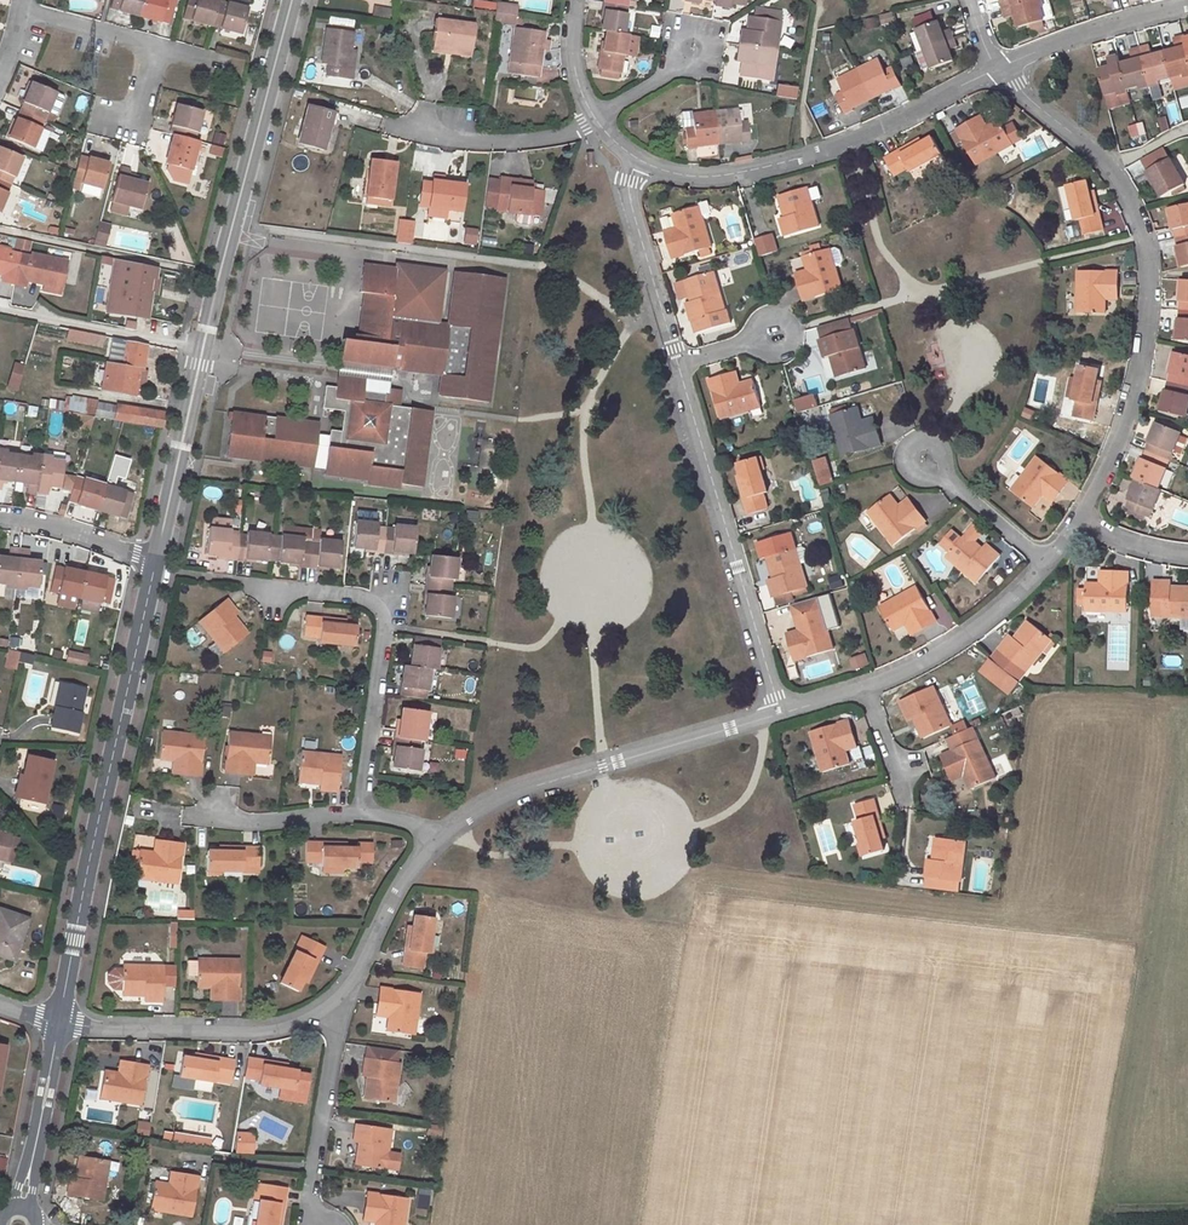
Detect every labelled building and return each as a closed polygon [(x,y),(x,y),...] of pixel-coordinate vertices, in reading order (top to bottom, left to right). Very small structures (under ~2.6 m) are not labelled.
[(110,8),(139,16),(143,0),(112,0),(110,8)] [(139,16),(169,24),(176,0),(143,0),(139,16)] [(216,0),(187,0),(182,18),(212,26),(219,1),(216,0)] [(472,8),(492,9),(493,1),(475,0),(472,0),(472,8)] [(1002,8),(1005,16),(1015,14),(1019,27),(1043,19),(1040,7),(1043,6),(1042,0),(1029,0),(1002,8)] [(248,9),(219,1),(212,26),(241,34),(248,9)] [(622,34),(627,6),(602,2),(601,10),(604,10),(601,31),(605,32),(622,34)] [(516,7),(496,5),(495,13),(515,16),(516,7)] [(753,16),(764,18),(765,10),(755,8),(753,16)] [(389,11),(373,9),(372,16),(388,18),(389,11)] [(741,29),(738,45),(773,51),(775,39),(777,40),(781,12),(765,10),(764,18),(753,16),(749,16),(747,30),(741,29)] [(515,16),(495,13),(494,13),(493,22),(514,26),(515,16)] [(880,16),(882,26),(894,23),(892,14),(880,16)] [(867,31),(879,27),(876,16),(864,20),(867,31)] [(432,45),(471,51),(474,25),(435,20),(432,45)] [(916,29),(924,49),(953,37),(950,28),(942,32),(937,21),(916,29)] [(543,32),(514,28),(508,73),(537,77),(541,49),(542,41),(543,32)] [(347,67),(349,49),(351,33),(326,29),(321,64),(327,65),(326,75),(351,79),(353,68),(347,67)] [(619,78),(623,55),(633,57),(637,36),(622,34),(605,32),(601,52),(599,52),(598,59),(600,60),(598,70),(600,70),(613,72),(612,77),(619,78)] [(1173,38),(1175,48),(1163,52),(1170,77),(1182,73),(1183,77),(1187,76),(1187,55),(1183,35),(1173,38)] [(953,37),(924,49),(931,69),(952,61),(948,50),(957,46),(953,37)] [(1170,77),(1163,52),(1152,55),(1149,44),(1139,47),(1150,86),(1159,83),(1158,80),(1170,77)] [(431,52),(470,57),(471,51),(432,45),(431,52)] [(738,45),(736,61),(741,62),(739,76),(770,81),(773,64),(771,63),(773,51),(738,45)] [(1129,50),(1132,60),(1120,63),(1127,89),(1139,86),(1140,89),(1150,86),(1139,47),(1129,50)] [(349,49),(347,67),(353,68),(355,50),(349,49)] [(1127,89),(1120,63),(1117,53),(1107,56),(1110,66),(1098,69),(1105,95),(1117,92),(1118,95),(1128,92),(1127,89)] [(892,67),(884,70),(878,59),(858,69),(872,98),(892,88),(894,90),(901,86),(892,67)] [(852,108),(872,98),(858,69),(837,78),(843,90),(836,94),(845,114),(853,110),(852,108)] [(29,80),(21,100),(24,101),(32,82),(29,80)] [(32,82),(24,101),(20,110),(44,119),(56,92),(32,82)] [(794,99),(796,87),(776,83),(773,96),(794,99)] [(1182,109),(1187,107),(1187,95),(1179,98),(1182,109)] [(169,133),(195,140),(202,111),(177,104),(169,133)] [(333,112),(308,106),(298,143),(323,151),(333,112)] [(737,109),(714,111),(717,143),(740,141),(740,144),(749,143),(747,121),(738,121),(737,109)] [(16,119),(8,138),(32,149),(44,119),(20,110),(16,119)] [(717,143),(714,111),(691,114),(693,126),(684,127),(686,149),(695,148),(695,145),(717,143)] [(975,119),(981,129),(986,126),(980,115),(975,119)] [(1167,116),(1158,118),(1161,132),(1170,130),(1167,116)] [(8,138),(16,119),(13,118),(5,137),(8,138)] [(981,129),(975,119),(956,129),(976,164),(1012,143),(999,119),(986,126),(981,129)] [(1142,122),(1127,126),(1131,139),(1146,135),(1142,122)] [(176,176),(175,181),(187,184),(198,141),(173,135),(168,151),(165,164),(178,167),(176,176)] [(933,136),(921,143),(901,155),(898,150),(884,159),(894,176),(908,168),(910,171),(942,153),(933,136)] [(919,139),(898,150),(901,155),(921,143),(919,139)] [(207,154),(220,156),(221,147),(209,145),(207,154)] [(1013,146),(999,151),(1003,162),(1017,157),(1013,146)] [(10,184),(22,156),(0,147),(0,180),(10,184)] [(73,181),(108,190),(115,165),(80,156),(76,172),(73,181)] [(1169,158),(1147,171),(1162,197),(1184,184),(1169,158)] [(371,159),(364,203),(377,205),(378,199),(390,200),(395,162),(371,159)] [(178,167),(165,164),(163,172),(176,176),(178,167)] [(464,185),(444,183),(444,177),(433,175),(432,183),(429,205),(429,207),(430,207),(446,209),(461,211),(464,185)] [(148,183),(118,176),(112,201),(141,208),(148,183)] [(496,210),(539,216),(542,191),(531,190),(532,181),(500,177),(500,181),(496,207),(496,210)] [(0,180),(0,209),(10,184),(0,180)] [(500,181),(487,180),(484,205),(496,207),(500,181)] [(1094,215),(1089,192),(1086,180),(1067,185),(1075,219),(1080,218),(1083,234),(1102,230),(1099,214),(1094,215)] [(422,182),(419,204),(429,205),(432,183),(422,182)] [(818,226),(807,187),(782,194),(788,215),(784,217),(780,218),(785,236),(818,226)] [(1093,191),(1089,192),(1094,215),(1099,214),(1093,191)] [(788,215),(782,194),(778,196),(784,217),(788,215)] [(1174,237),(1187,234),(1187,203),(1168,207),(1174,237)] [(699,205),(672,213),(677,227),(678,233),(667,236),(673,258),(699,250),(701,257),(711,254),(710,247),(712,246),(702,214),(700,206),(699,205)] [(428,216),(445,218),(446,209),(430,207),(428,216)] [(105,246),(108,223),(97,221),(94,244),(105,246)] [(410,244),(413,222),(404,221),(404,223),(401,243),(410,244)] [(399,222),(396,242),(401,243),(404,223),(399,222)] [(462,245),(476,246),(477,229),(463,227),(462,245)] [(677,227),(665,230),(667,236),(678,233),(677,227)] [(773,233),(753,238),(758,256),(777,252),(773,233)] [(1174,237),(1181,267),(1187,266),(1187,234),(1174,237)] [(5,275),(3,281),(14,284),(20,254),(9,252),(10,249),(0,247),(0,274),(5,275)] [(803,300),(842,289),(836,267),(842,265),(843,262),(840,250),(835,249),(831,250),(830,248),(803,255),(807,269),(809,275),(797,278),(803,300)] [(27,280),(45,283),(62,287),(67,261),(32,254),(32,257),(20,254),(14,284),(26,286),(27,280)] [(119,259),(115,286),(133,289),(137,263),(119,259)] [(133,289),(115,286),(111,312),(147,317),(151,292),(149,292),(151,277),(155,278),(157,267),(137,263),(133,289)] [(444,271),(396,264),(396,269),(362,264),(358,291),(364,293),(358,336),(341,333),(338,361),(391,369),(392,362),(399,362),(398,368),(441,374),(439,396),(488,402),(504,277),(455,271),(455,273),(444,271)] [(807,269),(795,273),(797,278),(809,275),(807,269)] [(1104,313),(1104,298),(1105,293),(1117,293),(1117,271),(1077,270),(1076,312),(1104,313)] [(687,302),(692,320),(693,320),(697,332),(731,322),(728,310),(726,311),(713,272),(689,279),(695,300),(691,301),(687,302)] [(689,279),(685,280),(691,301),(695,300),(689,279)] [(1178,310),(1187,310),(1187,280),(1181,279),(1178,310)] [(44,290),(61,292),(62,287),(45,283),(44,290)] [(112,302),(101,300),(100,310),(111,312),(112,302)] [(1176,340),(1187,340),(1187,310),(1178,310),(1176,340)] [(834,355),(840,376),(865,368),(854,329),(819,340),(825,357),(830,356),(834,355)] [(103,346),(104,333),(65,331),(65,343),(103,346)] [(138,396),(143,371),(147,344),(127,340),(122,366),(106,363),(102,388),(138,396)] [(1167,381),(1187,386),(1187,355),(1174,351),(1167,381)] [(830,356),(836,377),(840,376),(834,355),(830,356)] [(5,388),(16,392),(24,364),(13,361),(5,388)] [(337,377),(364,380),(363,391),(385,394),(388,394),(391,369),(338,361),(336,377),(337,377)] [(1091,404),(1096,381),(1098,369),(1080,364),(1072,400),(1076,401),(1073,417),(1093,421),(1096,405),(1091,404)] [(935,379),(945,379),(945,367),(934,367),(935,379)] [(739,384),(736,372),(730,374),(733,385),(739,384)] [(730,374),(709,380),(720,419),(761,406),(753,380),(739,384),(733,385),(730,374)] [(330,429),(329,435),(325,469),(324,474),(368,480),(370,467),(401,471),(400,484),(422,487),(432,411),(383,404),(385,394),(363,391),(364,380),(337,377),(336,377),(335,387),(325,386),(322,408),(343,411),(340,431),(330,429)] [(1096,381),(1091,404),(1096,405),(1101,382),(1096,381)] [(1167,381),(1160,410),(1185,416),(1187,404),(1187,386),(1167,381)] [(793,399),(796,412),(817,408),(814,394),(793,399)] [(84,413),(94,415),(98,402),(86,400),(84,413)] [(94,415),(114,418),(116,405),(98,402),(94,415)] [(166,413),(116,405),(114,418),(163,426),(166,413)] [(1032,420),(1035,409),(1025,406),(1022,416),(1032,420)] [(857,407),(831,415),(843,455),(880,444),(875,424),(863,427),(861,421),(857,407)] [(226,455),(313,467),(317,434),(274,428),(276,418),(232,412),(226,455)] [(818,420),(822,432),(832,428),(828,417),(818,420)] [(875,424),(873,417),(861,421),(863,427),(875,424)] [(1180,433),(1157,422),(1145,450),(1169,460),(1180,433)] [(317,434),(313,467),(325,469),(329,435),(317,434)] [(1181,455),(1187,438),(1181,435),(1173,452),(1181,455)] [(0,450),(0,490),(2,490),(3,480),(15,481),(18,456),(7,454),(7,451),(0,450)] [(1145,450),(1134,478),(1137,479),(1158,488),(1169,460),(1145,450)] [(30,457),(18,456),(15,481),(26,483),(25,493),(36,495),(42,456),(31,455),(30,457)] [(48,486),(60,488),(64,462),(52,460),(52,457),(42,456),(36,495),(47,496),(48,486)] [(1068,480),(1037,456),(1011,489),(1033,506),(1042,495),(1045,491),(1055,497),(1068,480)] [(738,463),(741,475),(748,497),(743,499),(747,514),(767,509),(762,493),(767,492),(757,457),(738,463)] [(814,461),(821,486),(834,482),(826,458),(814,461)] [(370,467),(368,480),(367,483),(399,487),(400,484),(401,471),(370,467)] [(68,501),(97,510),(105,484),(76,475),(68,501)] [(741,475),(737,477),(743,499),(748,497),(741,475)] [(1161,489),(1158,488),(1137,479),(1125,507),(1128,509),(1126,513),(1145,521),(1146,516),(1149,517),(1161,489)] [(105,484),(97,510),(126,519),(134,494),(105,484)] [(208,497),(218,499),(220,489),(210,487),(208,497)] [(1042,495),(1051,502),(1055,497),(1045,491),(1042,495)] [(898,506),(889,494),(867,511),(893,545),(925,520),(912,503),(902,511),(898,506)] [(908,498),(898,506),(902,511),(912,503),(908,498)] [(355,521),(353,546),(374,549),(373,553),(383,554),(386,527),(376,525),(377,523),(355,521)] [(392,551),(413,553),(416,527),(393,525),(393,528),(386,527),(383,554),(392,555),(392,551)] [(239,534),(230,532),(230,530),(209,528),(206,554),(228,556),(227,559),(236,560),(239,534)] [(266,560),(269,534),(247,532),(246,534),(239,534),(236,560),(245,561),(245,558),(266,560)] [(962,536),(979,550),(982,547),(965,533),(962,536)] [(303,537),(281,535),(278,561),(299,563),(299,566),(308,567),(311,541),(303,540),(303,537)] [(985,543),(982,547),(979,550),(962,536),(945,555),(977,583),(1000,555),(985,543)] [(317,565),(339,567),(341,542),(319,539),(319,542),(311,541),(308,567),(317,568),(317,565)] [(770,555),(776,577),(772,578),(768,580),(773,597),(776,596),(789,592),(807,587),(800,565),(808,563),(810,559),(807,548),(801,546),(770,555)] [(20,548),(9,547),(8,557),(0,556),(0,583),(4,584),(4,586),(15,588),(20,548)] [(41,562),(29,560),(31,549),(20,548),(15,588),(26,589),(26,586),(38,588),(41,562)] [(425,585),(451,588),(452,580),(454,580),(457,558),(431,555),(429,576),(426,576),(425,585)] [(776,577),(770,555),(766,557),(772,578),(776,577)] [(49,592),(79,598),(85,572),(55,565),(49,592)] [(1128,571),(1106,571),(1106,583),(1099,583),(1085,583),(1084,610),(1127,611),(1128,571)] [(79,598),(81,599),(99,603),(109,605),(115,579),(85,572),(79,598)] [(832,591),(846,586),(841,573),(828,578),(832,591)] [(872,573),(860,577),(863,588),(875,585),(872,573)] [(1151,615),(1187,617),(1187,590),(1170,589),(1171,585),(1171,581),(1152,580),(1151,615)] [(427,594),(425,615),(451,618),(453,597),(450,596),(451,588),(425,585),(423,594),(427,594)] [(880,606),(893,631),(906,624),(911,621),(917,631),(936,621),(916,586),(880,606)] [(778,605),(792,601),(789,592),(776,596),(778,605)] [(791,605),(798,630),(800,635),(788,639),(794,660),(833,649),(817,597),(791,605)] [(231,619),(234,616),(237,613),(226,598),(199,621),(224,653),(244,636),(231,619)] [(79,609),(97,613),(99,603),(81,599),(79,609)] [(231,619),(244,636),(247,633),(234,616),(231,619)] [(357,626),(345,625),(321,622),(322,617),(305,616),(303,635),(319,638),(319,642),(355,645),(357,626)] [(1017,639),(1030,622),(1027,620),(1013,637),(1017,639)] [(911,621),(906,624),(912,635),(917,631),(911,621)] [(991,659),(1018,681),(1025,671),(1051,639),(1030,622),(1017,639),(1013,637),(1010,634),(991,659)] [(798,630),(787,633),(788,639),(800,635),(798,630)] [(9,636),(8,646),(18,647),(19,638),(9,636)] [(414,636),(410,666),(430,669),(436,670),(440,640),(414,636)] [(1042,652),(1048,658),(1059,646),(1052,641),(1042,652)] [(10,649),(6,665),(16,667),(20,652),(10,649)] [(64,662),(81,665),(83,655),(67,651),(64,662)] [(271,663),(272,652),(262,651),(260,661),(271,663)] [(20,652),(18,660),(26,662),(28,653),(20,652)] [(853,670),(869,666),(866,653),(849,658),(853,670)] [(430,669),(410,666),(403,665),(399,695),(426,699),(430,669)] [(63,683),(59,682),(54,706),(56,706),(57,707),(63,683)] [(86,688),(63,683),(57,707),(56,706),(51,727),(77,733),(82,712),(80,711),(86,688)] [(949,724),(934,687),(901,702),(908,719),(913,717),(916,715),(926,736),(949,724)] [(220,703),(219,715),(228,716),(230,704),(220,703)] [(420,741),(424,741),(428,712),(402,708),(399,728),(395,728),(394,737),(420,741)] [(913,717),(922,737),(926,736),(916,715),(913,717)] [(954,733),(967,727),(963,719),(951,726),(954,733)] [(842,744),(855,740),(848,720),(810,732),(822,772),(849,764),(844,750),(842,744)] [(180,761),(178,773),(200,775),(204,736),(162,731),(159,758),(173,760),(180,761)] [(248,761),(253,762),(268,763),(271,736),(229,732),(225,771),(246,774),(248,761)] [(396,747),(393,767),(418,771),(422,749),(419,748),(420,741),(394,737),(392,746),(396,747)] [(995,777),(978,738),(942,755),(950,774),(961,769),(964,775),(970,788),(995,777)] [(855,740),(842,744),(844,750),(856,746),(855,740)] [(456,746),(451,755),(461,761),(466,752),(456,746)] [(851,762),(863,758),(859,747),(847,751),(851,762)] [(341,755),(301,751),(298,777),(320,780),(319,783),(319,789),(338,791),(341,755)] [(23,776),(27,777),(21,799),(43,804),(53,761),(27,756),(23,776)] [(964,775),(961,769),(950,774),(952,780),(964,775)] [(27,777),(23,776),(19,775),(14,797),(21,799),(27,777)] [(859,819),(855,820),(865,855),(884,850),(880,837),(873,815),(879,814),(874,799),(855,804),(859,819)] [(873,815),(880,837),(885,836),(879,814),(873,815)] [(5,861),(11,835),(0,832),(0,859),(5,861)] [(928,858),(925,877),(927,878),(926,887),(956,891),(958,881),(961,881),(965,841),(940,838),(937,860),(932,859),(928,858)] [(160,853),(154,852),(139,850),(135,877),(177,883),(183,844),(161,841),(160,853)] [(358,848),(346,847),(322,846),(322,842),(306,841),(305,861),(322,861),(322,866),(358,867),(358,848)] [(220,851),(207,851),(207,870),(243,871),(243,866),(259,866),(260,847),(243,847),(243,852),(220,851)] [(156,909),(169,908),(168,892),(155,893),(156,909)] [(0,909),(0,955),(14,960),(19,947),(14,945),(23,917),(0,909)] [(175,909),(175,918),(192,918),(193,910),(175,909)] [(414,914),(413,927),(410,950),(405,949),(403,966),(422,968),(424,952),(429,953),(433,916),(414,914)] [(19,947),(28,919),(23,917),(14,945),(19,947)] [(325,946),(307,937),(300,952),(296,950),(280,982),(298,991),(303,980),(313,959),(317,961),(325,946)] [(197,959),(196,985),(211,986),(218,987),(217,999),(239,999),(240,960),(197,959)] [(313,959),(303,980),(307,983),(317,961),(313,959)] [(185,960),(185,976),(194,976),(194,960),(185,960)] [(122,991),(144,992),(144,996),(144,1000),(163,1001),(163,986),(176,986),(176,966),(123,965),(123,969),(115,969),(111,973),(111,982),(115,987),(122,987),(122,991)] [(380,987),(377,1009),(389,1010),(388,1016),(387,1031),(414,1035),(420,992),(380,987)] [(372,1077),(369,1099),(395,1103),(400,1062),(396,1062),(398,1050),(368,1046),(366,1057),(365,1057),(362,1076),(367,1077),(372,1077)] [(219,1058),(196,1054),(195,1058),(218,1062),(219,1058)] [(218,1062),(195,1058),(182,1056),(179,1075),(215,1081),(216,1077),(232,1080),(235,1060),(219,1058),(218,1062)] [(305,1102),(309,1075),(298,1072),(298,1070),(286,1068),(263,1064),(263,1060),(247,1057),(244,1076),(260,1079),(259,1083),(281,1088),(279,1098),(305,1102)] [(121,1060),(118,1073),(125,1074),(127,1062),(121,1060)] [(263,1064),(286,1068),(287,1064),(263,1060),(263,1064)] [(125,1074),(118,1073),(104,1071),(99,1098),(141,1105),(148,1065),(127,1062),(125,1074)] [(136,1119),(134,1133),(147,1135),(149,1121),(136,1119)] [(427,1123),(425,1133),(440,1136),(441,1126),(427,1123)] [(388,1152),(391,1128),(356,1124),(354,1142),(358,1143),(362,1144),(359,1166),(385,1169),(386,1168),(397,1170),(399,1154),(388,1152)] [(237,1140),(252,1141),(252,1133),(237,1132),(237,1140)] [(211,1139),(174,1133),(172,1143),(210,1149),(211,1139)] [(236,1153),(252,1153),(252,1141),(237,1140),(236,1153)] [(79,1177),(76,1177),(70,1176),(67,1194),(102,1201),(109,1160),(83,1156),(79,1177)] [(174,1185),(169,1184),(155,1182),(150,1209),(192,1216),(199,1176),(177,1173),(174,1185)] [(280,1202),(284,1203),(287,1187),(267,1184),(265,1199),(261,1199),(256,1224),(276,1224),(280,1202)] [(376,1222),(376,1224),(403,1224),(407,1198),(368,1193),(365,1214),(377,1216),(376,1222)] [(280,1202),(276,1224),(281,1224),(284,1203),(280,1202)]
